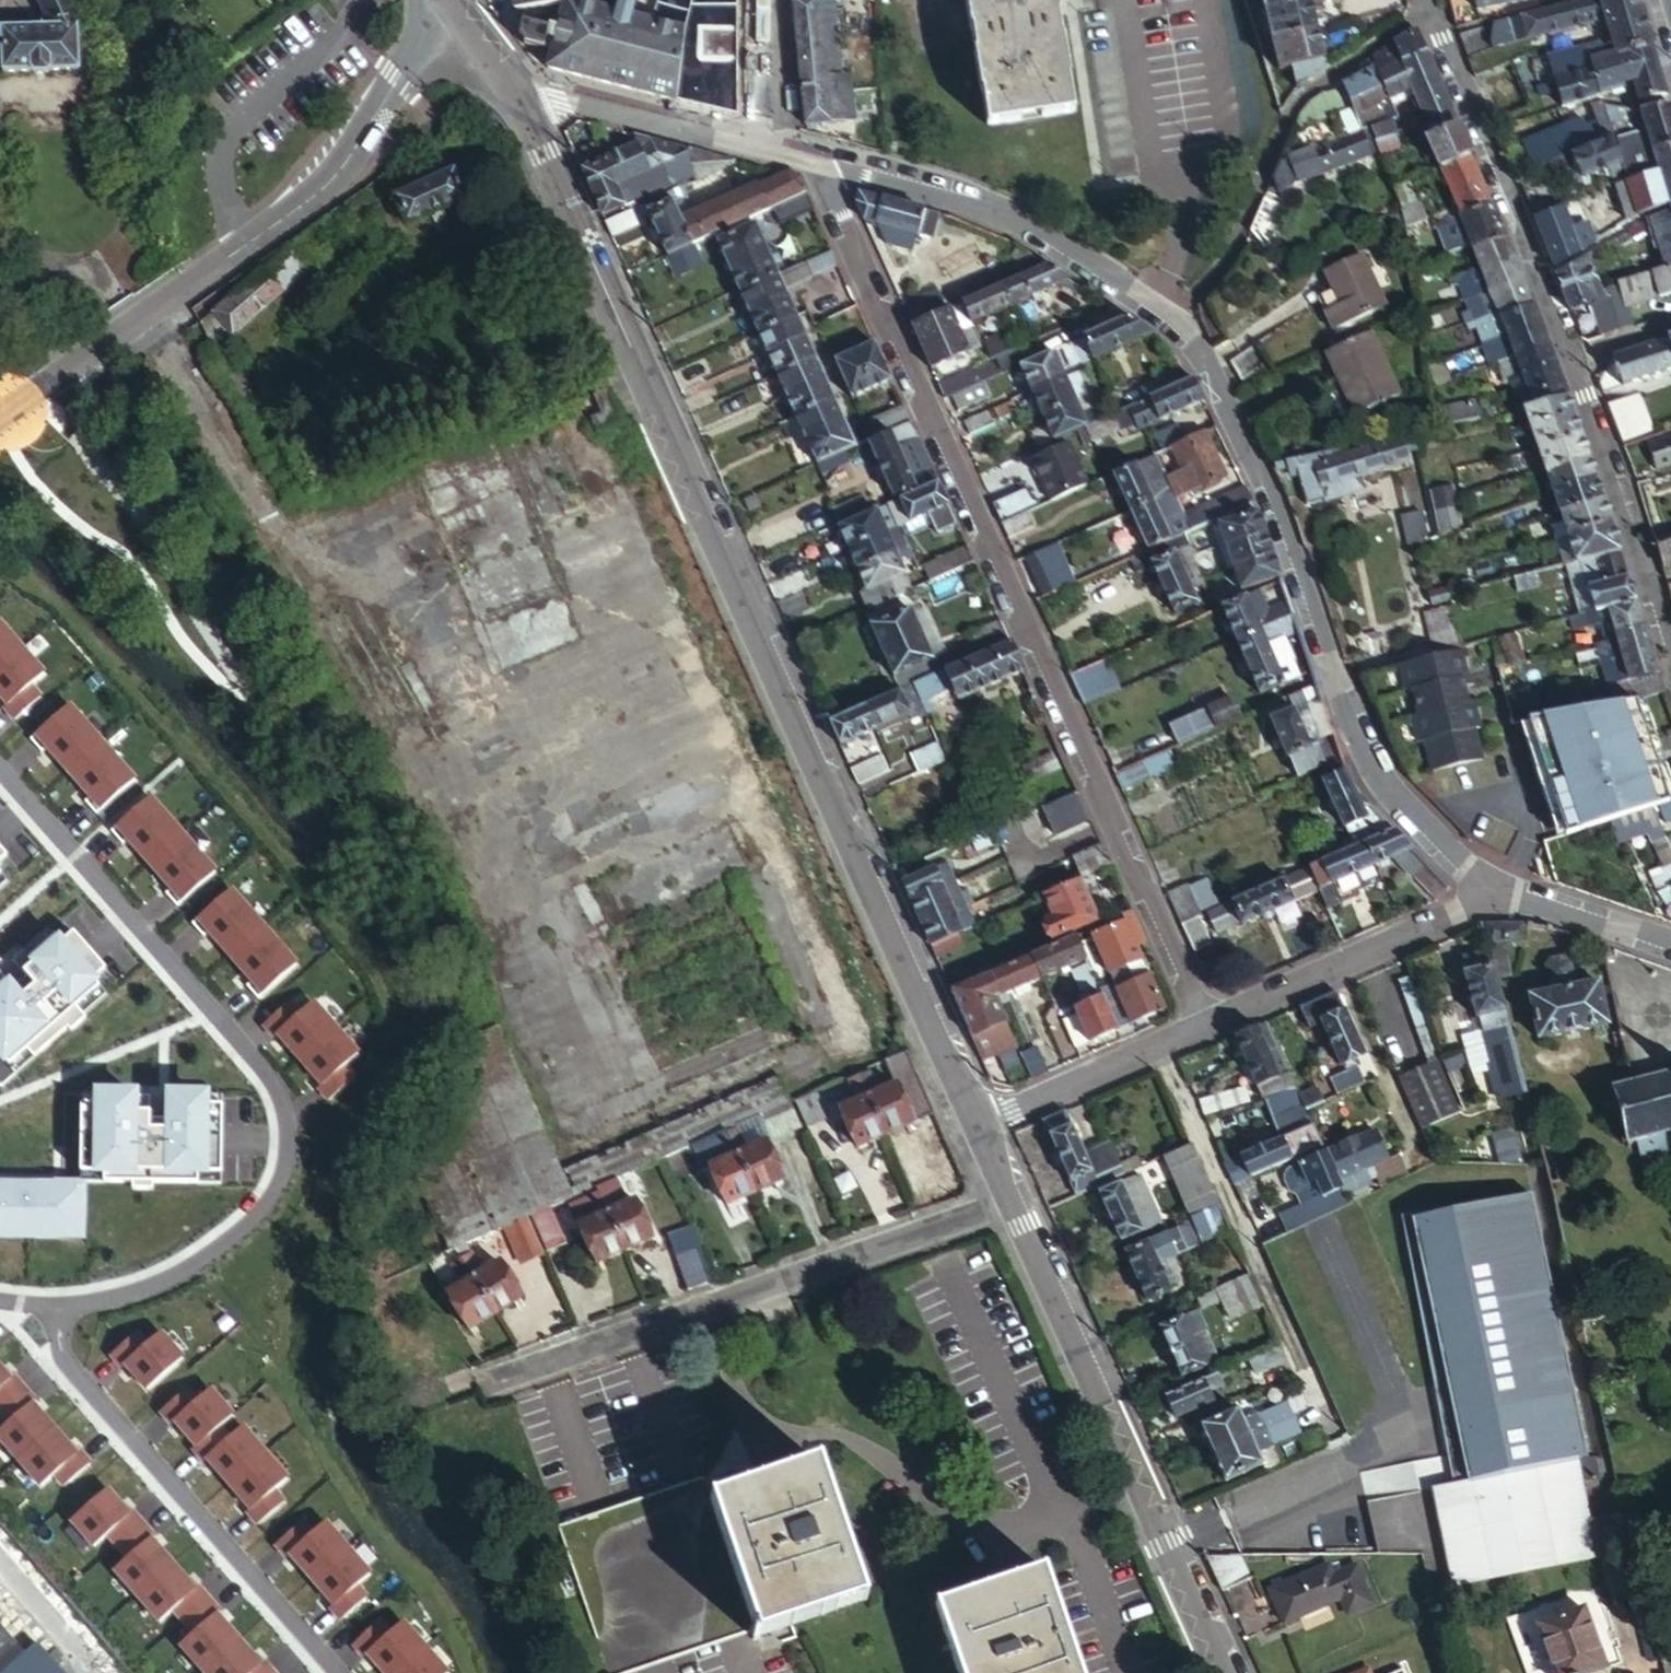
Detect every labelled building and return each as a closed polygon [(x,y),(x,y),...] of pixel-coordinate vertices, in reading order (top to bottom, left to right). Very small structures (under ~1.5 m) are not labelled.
[(41,1),(53,26),(52,28),(1,30),(2,74),(78,71),(74,12),(77,11),(71,0),(43,0),(41,1)] [(555,0),(509,0),(511,10),(555,0)] [(563,10),(598,20),(601,6),(581,0),(566,0),(563,10)] [(621,11),(635,14),(637,0),(623,0),(621,11)] [(832,30),(839,30),(837,0),(796,0),(798,32),(832,30)] [(980,45),(993,127),(1076,115),(1058,0),(973,0),(980,45)] [(1308,0),(1263,0),(1266,12),(1309,3),(1308,0)] [(1477,11),(1493,7),(1492,0),(1474,0),(1477,11)] [(1550,36),(1608,21),(1613,39),(1593,44),(1596,55),(1597,58),(1652,43),(1639,0),(1588,0),(1543,12),(1550,36)] [(1266,12),(1273,42),(1315,34),(1309,3),(1266,12)] [(687,27),(635,14),(621,11),(601,6),(598,20),(563,10),(558,31),(553,49),(548,67),(569,72),(677,99),(684,54),(687,27)] [(1494,25),(1497,47),(1516,45),(1517,45),(1550,36),(1543,12),(1494,25)] [(718,106),(738,111),(737,19),(719,13),(718,19),(689,15),(687,27),(684,54),(718,59),(718,106)] [(553,49),(558,31),(524,22),(520,34),(526,42),(553,49)] [(1461,34),(1470,57),(1498,50),(1497,47),(1491,26),(1461,34)] [(1389,46),(1373,57),(1388,98),(1410,89),(1422,120),(1396,131),(1402,147),(1423,138),(1454,126),(1456,125),(1417,29),(1408,34),(1389,46)] [(802,97),(852,94),(852,85),(851,72),(842,72),(839,30),(832,30),(798,32),(802,97)] [(1283,91),(1298,90),(1301,87),(1323,72),(1315,34),(1273,42),(1278,69),(1294,66),(1295,73),(1280,76),(1283,91)] [(1599,66),(1606,93),(1622,88),(1620,82),(1633,78),(1639,101),(1667,95),(1652,43),(1597,58),(1599,66)] [(1559,68),(1561,79),(1599,66),(1597,58),(1596,55),(1559,68)] [(1388,98),(1373,57),(1342,77),(1338,80),(1347,92),(1354,109),(1355,109),(1362,129),(1369,127),(1389,119),(1394,117),(1388,98)] [(1561,79),(1570,108),(1604,94),(1606,93),(1599,66),(1561,79)] [(804,122),(854,120),(852,94),(802,97),(804,122)] [(1588,126),(1594,144),(1614,136),(1616,128),(1614,122),(1607,104),(1597,107),(1601,121),(1588,126)] [(1622,107),(1607,104),(1614,122),(1625,118),(1622,107)] [(1670,105),(1643,112),(1649,134),(1652,145),(1654,150),(1670,145),(1670,107),(1670,105)] [(1396,131),(1389,119),(1369,127),(1373,139),(1392,132),(1396,131)] [(1467,155),(1454,126),(1423,138),(1437,168),(1467,155)] [(1362,129),(1276,163),(1272,173),(1286,188),(1298,178),(1369,151),(1362,129)] [(1614,136),(1618,149),(1623,147),(1625,153),(1652,145),(1649,134),(1644,136),(1643,130),(1620,136),(1619,134),(1614,136)] [(1373,139),(1378,153),(1391,147),(1388,141),(1395,138),(1392,132),(1373,139)] [(1594,144),(1576,151),(1585,174),(1612,163),(1617,175),(1627,171),(1622,160),(1618,149),(1614,136),(1594,144)] [(696,175),(684,148),(650,139),(606,158),(582,169),(603,216),(696,175)] [(574,152),(582,169),(606,158),(599,141),(574,152)] [(1654,150),(1660,172),(1662,180),(1669,204),(1670,208),(1670,210),(1670,145),(1654,150)] [(731,167),(732,160),(684,148),(696,175),(698,181),(731,167)] [(1478,179),(1467,155),(1437,168),(1447,191),(1456,188),(1478,179)] [(462,193),(447,158),(388,184),(404,219),(462,193)] [(1662,180),(1660,172),(1628,183),(1630,190),(1662,180)] [(788,202),(806,194),(798,178),(787,175),(777,179),(788,202)] [(769,183),(780,206),(788,202),(777,179),(769,183)] [(1456,188),(1447,191),(1457,215),(1488,202),(1478,181),(1478,179),(1456,188)] [(1627,218),(1669,204),(1662,180),(1630,190),(1631,193),(1620,196),(1627,218)] [(765,212),(772,209),(780,206),(769,183),(755,189),(765,212)] [(1553,183),(1526,193),(1536,217),(1560,207),(1562,207),(1553,183)] [(741,223),(765,212),(755,189),(754,186),(730,197),(741,223)] [(667,256),(703,240),(691,213),(693,213),(683,188),(673,192),(677,200),(648,213),(667,256)] [(933,237),(940,213),(925,209),(859,193),(855,203),(863,223),(875,225),(885,247),(912,253),(916,235),(919,236),(919,234),(933,237)] [(812,208),(806,194),(788,202),(780,206),(772,209),(778,223),(812,208)] [(710,205),(722,232),(741,223),(730,197),(710,205)] [(1400,210),(1404,226),(1425,218),(1418,202),(1400,210)] [(1488,202),(1457,215),(1436,223),(1449,254),(1471,247),(1470,245),(1502,234),(1490,207),(1488,202)] [(703,240),(722,232),(710,205),(693,213),(691,213),(703,240)] [(1560,207),(1536,217),(1555,263),(1581,251),(1568,218),(1564,219),(1560,207)] [(639,226),(632,211),(606,222),(613,238),(639,226)] [(1654,216),(1647,220),(1654,246),(1661,242),(1670,239),(1670,211),(1654,216)] [(716,241),(739,290),(776,272),(754,224),(716,241)] [(1638,225),(1623,235),(1628,243),(1643,232),(1638,225)] [(1471,247),(1479,267),(1511,255),(1509,250),(1502,234),(1470,245),(1471,247)] [(1661,242),(1668,266),(1670,265),(1670,239),(1661,242)] [(291,244),(234,292),(253,316),(309,267),(291,244)] [(1463,295),(1489,289),(1521,277),(1514,260),(1511,255),(1479,267),(1448,278),(1451,286),(1458,283),(1463,295)] [(1591,255),(1560,274),(1574,310),(1595,302),(1605,329),(1621,323),(1612,296),(1606,297),(1591,255)] [(1384,309),(1362,257),(1324,272),(1332,290),(1316,297),(1331,331),(1384,309)] [(1069,277),(1050,265),(1008,283),(1007,284),(1015,302),(1069,277)] [(1612,296),(1621,323),(1635,319),(1631,304),(1670,291),(1670,265),(1668,266),(1656,270),(1609,289),(1612,296)] [(748,311),(785,294),(780,281),(777,275),(776,272),(739,290),(748,311)] [(1489,289),(1491,295),(1524,283),(1522,280),(1521,277),(1489,289)] [(1524,283),(1491,295),(1469,303),(1474,315),(1465,318),(1469,327),(1500,316),(1532,304),(1525,286),(1524,283)] [(1007,284),(962,304),(970,321),(1015,302),(1007,284)] [(855,303),(848,287),(834,294),(841,309),(855,303)] [(910,326),(945,311),(936,291),(901,306),(910,326)] [(253,316),(234,292),(223,301),(243,325),(253,316)] [(748,311),(759,334),(796,317),(785,294),(748,311)] [(223,301),(199,322),(244,420),(259,413),(226,340),(243,325),(223,301)] [(863,320),(855,303),(841,309),(844,314),(849,326),(863,320)] [(1532,304),(1500,316),(1507,335),(1539,323),(1534,311),(1532,304)] [(951,309),(945,311),(910,326),(921,349),(961,331),(951,309)] [(768,356),(806,339),(796,317),(759,334),(768,356)] [(1151,331),(1129,317),(1086,336),(1095,358),(1152,333),(1151,331)] [(1539,323),(1507,335),(1515,356),(1547,345),(1543,333),(1539,323)] [(985,355),(972,326),(961,331),(970,352),(974,360),(985,355)] [(961,331),(921,349),(931,371),(970,352),(961,331)] [(1404,394),(1369,333),(1364,334),(1325,356),(1360,418),(1404,394)] [(1086,336),(1071,343),(1079,360),(1080,364),(1095,358),(1086,336)] [(1605,395),(1670,374),(1670,344),(1669,338),(1612,356),(1601,383),(1604,391),(1605,395)] [(768,356),(778,377),(815,360),(806,339),(768,356)] [(1079,360),(1071,343),(1058,349),(1066,366),(1079,360)] [(890,380),(874,344),(832,362),(849,399),(890,380)] [(1539,372),(1555,367),(1550,354),(1547,345),(1515,356),(1495,362),(1503,383),(1505,382),(1511,381),(1522,377),(1539,372)] [(1270,369),(1260,350),(1233,363),(1244,383),(1270,369)] [(1020,366),(1032,392),(1065,377),(1053,351),(1039,358),(1020,366)] [(788,398),(825,382),(815,360),(778,377),(788,398)] [(1527,391),(1560,378),(1558,375),(1555,367),(1539,372),(1522,377),(1511,381),(1515,393),(1519,392),(1527,391)] [(1089,383),(1082,369),(1074,373),(1080,387),(1089,383)] [(939,389),(945,401),(979,385),(974,373),(939,389)] [(1204,400),(1192,374),(1107,414),(1104,416),(1086,424),(1093,439),(1119,428),(1121,432),(1138,425),(1140,428),(1204,400)] [(1032,392),(1043,416),(1076,401),(1065,377),(1032,392)] [(1524,407),(1567,397),(1560,378),(1527,391),(1519,392),(1515,393),(1521,407),(1524,407)] [(788,398),(797,420),(834,403),(825,382),(788,398)] [(991,399),(985,385),(953,400),(959,414),(991,399)] [(1626,448),(1652,439),(1637,395),(1609,405),(1611,411),(1616,423),(1623,440),(1626,448)] [(1568,401),(1567,397),(1524,407),(1530,426),(1572,412),(1568,401)] [(1475,400),(1442,407),(1446,424),(1479,416),(1475,400)] [(1054,439),(1086,424),(1081,412),(1077,403),(1076,401),(1043,416),(1054,439)] [(1098,404),(1104,416),(1107,414),(1101,402),(1098,404)] [(797,420),(807,442),(844,425),(834,403),(797,420)] [(1018,412),(1013,403),(996,412),(1001,421),(1018,412)] [(1081,412),(1086,424),(1104,416),(1098,404),(1081,412)] [(890,433),(910,424),(902,407),(861,426),(863,431),(868,442),(890,433)] [(996,424),(990,411),(963,422),(970,437),(996,424)] [(1573,414),(1572,412),(1530,426),(1546,470),(1588,458),(1585,449),(1580,436),(1573,414)] [(498,423),(414,452),(490,672),(529,659),(552,727),(542,731),(558,778),(607,761),(590,712),(635,696),(633,689),(654,682),(632,620),(623,623),(585,513),(535,530),(498,423)] [(917,493),(937,484),(910,424),(890,433),(892,436),(869,446),(892,497),(914,487),(917,493)] [(818,464),(855,448),(850,438),(844,425),(807,442),(818,464)] [(850,438),(855,448),(868,442),(863,431),(850,438)] [(1225,474),(1205,431),(1171,447),(1191,490),(1225,474)] [(1272,461),(1276,468),(1293,465),(1295,473),(1299,472),(1306,499),(1345,490),(1341,474),(1348,473),(1352,488),(1365,485),(1362,470),(1409,458),(1407,447),(1416,445),(1413,431),(1367,441),(1369,447),(1336,455),(1334,448),(1272,461)] [(1670,463),(1670,439),(1649,446),(1657,468),(1670,463)] [(1031,460),(1051,503),(1087,487),(1067,443),(1031,460)] [(515,457),(535,516),(568,505),(548,446),(515,457)] [(1167,458),(1164,450),(1154,455),(1159,465),(1167,462),(1167,458)] [(1172,494),(1159,465),(1154,455),(1111,475),(1128,514),(1172,494)] [(1553,492),(1595,478),(1593,472),(1588,458),(1546,470),(1553,492)] [(1341,474),(1345,490),(1352,488),(1348,473),(1341,474)] [(1560,513),(1603,500),(1601,496),(1595,478),(1553,492),(1560,513)] [(889,505),(898,527),(926,514),(935,534),(955,525),(937,484),(917,493),(889,505)] [(1210,523),(1255,503),(1247,486),(1202,507),(1210,523)] [(1435,492),(1439,511),(1459,507),(1454,487),(1435,492)] [(1001,526),(1028,514),(1036,510),(1027,490),(992,506),(995,512),(1001,526)] [(1145,552),(1187,533),(1190,532),(1182,516),(1172,494),(1128,514),(1145,552)] [(867,509),(861,495),(835,506),(842,521),(867,509)] [(1597,558),(1620,552),(1617,543),(1610,519),(1603,500),(1560,513),(1577,562),(1579,562),(1597,558)] [(890,531),(898,527),(889,505),(842,526),(852,548),(890,531)] [(1210,523),(1202,507),(1182,516),(1190,532),(1210,523)] [(1459,507),(1439,511),(1444,532),(1463,525),(1462,520),(1459,507)] [(1266,532),(1258,510),(1223,522),(1230,543),(1266,532)] [(1428,539),(1421,511),(1403,516),(1410,543),(1428,539)] [(1028,516),(1002,528),(1007,539),(1033,526),(1028,516)] [(860,568),(899,551),(890,531),(852,548),(860,568)] [(1273,554),(1266,532),(1230,543),(1237,565),(1273,554)] [(1205,583),(1203,580),(1193,557),(1197,555),(1187,533),(1145,552),(1132,558),(1137,571),(1153,564),(1175,613),(1200,602),(1193,587),(1205,583)] [(1657,544),(1660,553),(1663,565),(1670,562),(1670,539),(1657,544)] [(1069,577),(1056,546),(1026,559),(1026,560),(1040,591),(1069,577)] [(972,563),(966,549),(923,568),(929,582),(933,581),(972,563)] [(915,588),(899,551),(860,568),(869,587),(864,594),(870,608),(890,600),(908,591),(915,588)] [(1579,562),(1594,613),(1635,601),(1632,590),(1623,562),(1620,552),(1597,558),(1579,562)] [(1244,586),(1280,575),(1273,554),(1237,565),(1244,586)] [(1509,579),(1497,583),(1500,596),(1535,587),(1532,574),(1509,579)] [(1069,577),(1040,591),(1043,598),(1072,584),(1069,577)] [(933,581),(929,582),(918,587),(923,597),(937,591),(933,581)] [(1428,590),(1429,598),(1441,595),(1449,594),(1446,585),(1428,590)] [(1222,607),(1237,640),(1294,615),(1289,601),(1271,609),(1263,589),(1222,607)] [(425,706),(361,591),(311,619),(375,733),(425,706)] [(912,600),(908,591),(890,600),(894,609),(912,600)] [(1433,636),(1438,656),(1463,649),(1450,601),(1443,602),(1441,595),(1429,598),(1431,605),(1427,606),(1434,635),(1433,636)] [(870,608),(867,610),(871,619),(894,609),(890,600),(870,608)] [(1603,624),(1608,640),(1615,638),(1614,634),(1643,626),(1638,610),(1635,601),(1594,613),(1590,614),(1582,616),(1586,628),(1603,624)] [(873,626),(902,690),(915,684),(975,658),(968,644),(937,658),(914,608),(873,626)] [(1294,615),(1237,640),(1261,695),(1299,678),(1292,662),(1295,660),(1284,634),(1298,628),(1294,615)] [(1008,643),(999,622),(970,635),(974,642),(980,656),(1008,643)] [(13,717),(39,694),(29,683),(42,672),(0,624),(0,696),(5,702),(2,705),(13,717)] [(1630,679),(1637,700),(1666,690),(1654,660),(1643,626),(1614,634),(1615,638),(1608,640),(1598,643),(1613,684),(1630,679)] [(980,656),(974,642),(968,644),(975,658),(980,656)] [(1021,672),(1008,643),(980,656),(975,658),(915,684),(927,713),(935,709),(930,697),(952,687),(957,700),(1021,672)] [(1467,659),(1464,649),(1463,649),(1438,656),(1398,667),(1405,694),(1411,693),(1417,717),(1411,718),(1417,745),(1423,744),(1430,775),(1480,762),(1473,731),(1478,730),(1474,711),(1480,710),(1478,701),(1466,704),(1463,688),(1474,686),(1471,677),(1466,678),(1461,660),(1467,659)] [(1068,675),(1083,707),(1118,692),(1104,659),(1068,675)] [(915,684),(902,690),(866,705),(877,729),(911,715),(914,720),(928,714),(927,713),(915,684)] [(1323,699),(1318,685),(1291,696),(1297,708),(1300,717),(1314,710),(1312,704),(1323,699)] [(1174,725),(1182,745),(1242,718),(1232,698),(1174,725)] [(1344,763),(1323,699),(1312,704),(1314,710),(1300,717),(1297,708),(1274,718),(1286,746),(1291,758),(1293,757),(1301,776),(1321,768),(1324,772),(1344,763)] [(1670,802),(1632,700),(1526,723),(1571,834),(1664,804),(1670,802)] [(83,799),(93,811),(133,777),(66,702),(27,736),(39,749),(42,746),(86,796),(83,799)] [(866,705),(830,721),(841,745),(877,729),(866,705)] [(1045,724),(1042,717),(1034,720),(1037,727),(1045,724)] [(946,758),(939,740),(911,752),(919,771),(946,758)] [(1058,767),(1051,750),(1025,762),(1032,778),(1058,767)] [(1168,761),(1164,752),(1113,775),(1120,791),(1149,779),(1146,771),(1168,761)] [(852,769),(860,786),(892,772),(884,754),(852,769)] [(1364,843),(1393,830),(1352,786),(1344,763),(1324,772),(1321,774),(1325,784),(1322,786),(1350,850),(1364,843)] [(164,891),(175,904),(214,870),(148,794),(108,829),(120,841),(123,838),(167,889),(164,891)] [(1085,824),(1072,794),(1055,802),(1043,807),(1056,836),(1085,824)] [(1451,892),(1393,830),(1364,843),(1373,864),(1396,855),(1436,899),(1451,892)] [(1350,850),(1308,868),(1325,907),(1361,891),(1358,885),(1352,873),(1357,871),(1373,864),(1364,843),(1350,850)] [(1109,865),(1100,845),(1071,858),(1079,877),(1109,865)] [(903,883),(917,915),(948,901),(949,903),(962,897),(947,863),(903,883)] [(1363,883),(1357,871),(1352,873),(1358,885),(1363,883)] [(1080,880),(1045,896),(1054,917),(1044,922),(1051,939),(1097,919),(1080,880)] [(1282,880),(1205,914),(1209,920),(1204,922),(1207,928),(1211,926),(1214,932),(1237,922),(1238,925),(1291,902),(1282,880)] [(1167,895),(1180,925),(1197,917),(1195,913),(1214,904),(1204,881),(1185,890),(1183,887),(1167,895)] [(1656,889),(1667,918),(1670,919),(1670,883),(1656,889)] [(244,983),(255,996),(294,962),(228,886),(189,921),(200,933),(203,930),(247,981),(244,983)] [(966,906),(962,897),(949,903),(953,912),(966,906)] [(948,901),(917,915),(931,945),(958,933),(962,931),(953,912),(949,903),(948,901)] [(953,912),(962,931),(975,926),(966,906),(953,912)] [(1144,944),(1131,913),(1120,917),(1126,931),(1096,944),(1112,980),(1142,968),(1134,949),(1144,944)] [(1180,925),(1192,951),(1209,944),(1197,917),(1180,925)] [(1487,923),(1482,925),(1489,952),(1497,980),(1514,976),(1508,951),(1502,953),(1500,941),(1522,940),(1521,922),(1487,923)] [(48,925),(35,936),(42,945),(55,933),(48,925)] [(8,1062),(25,1047),(33,1055),(66,1025),(69,1029),(85,1015),(82,1012),(93,1003),(85,994),(99,983),(92,976),(105,965),(73,928),(60,939),(55,933),(42,945),(35,936),(11,957),(28,977),(14,989),(0,973),(0,1053),(8,1062)] [(958,933),(931,945),(939,962),(965,950),(958,933)] [(1086,960),(1076,937),(1028,958),(1038,981),(1040,980),(1086,960)] [(1497,980),(1489,952),(1463,958),(1466,972),(1463,972),(1473,1017),(1477,1016),(1481,1029),(1507,1023),(1497,980)] [(1534,1040),(1609,1022),(1599,980),(1577,985),(1572,962),(1561,956),(1548,959),(1544,967),(1549,992),(1524,997),(1534,1040)] [(1000,998),(1004,996),(1038,981),(1028,958),(990,975),(1000,998)] [(1160,1008),(1142,968),(1112,980),(1097,986),(1102,997),(1106,995),(1119,1025),(1160,1008)] [(990,975),(952,992),(962,1013),(993,998),(994,1000),(1000,998),(990,975)] [(99,983),(85,994),(93,1003),(106,991),(99,983)] [(1075,1009),(1102,997),(1097,986),(1070,998),(1075,1009)] [(1088,1039),(1119,1025),(1106,995),(1102,997),(1075,1009),(1077,1014),(1088,1039)] [(993,998),(962,1013),(972,1037),(1004,1023),(994,1000),(993,998)] [(315,1085),(326,1097),(352,1075),(342,1063),(355,1052),(309,999),(296,1011),(286,999),(260,1022),(271,1035),(274,1032),(318,1082),(315,1085)] [(1337,1096),(1364,1083),(1352,1058),(1362,1053),(1342,1010),(1321,1020),(1344,1072),(1330,1079),(1337,1096)] [(1076,1044),(1088,1039),(1077,1014),(1065,1019),(1076,1044)] [(1276,1048),(1265,1022),(1234,1036),(1245,1061),(1276,1048)] [(972,1037),(983,1062),(999,1055),(995,1043),(1001,1039),(999,1036),(1003,1034),(1005,1038),(1009,1036),(1004,1023),(972,1037)] [(1487,1056),(1514,1049),(1507,1023),(1481,1029),(1487,1056)] [(522,1216),(525,1215),(527,1214),(547,1205),(594,1184),(659,1154),(724,1125),(786,1098),(781,1086),(775,1072),(557,1169),(494,1028),(462,1042),(436,1106),(441,1118),(428,1124),(440,1150),(453,1144),(455,1148),(411,1167),(448,1250),(453,1247),(464,1242),(501,1226),(522,1216)] [(995,1043),(999,1055),(1013,1049),(1015,1048),(1009,1036),(1005,1038),(1003,1034),(999,1036),(1001,1039),(995,1043)] [(25,1047),(8,1062),(15,1071),(33,1055),(25,1047)] [(858,1073),(882,1131),(929,1109),(903,1047),(882,1056),(894,1081),(877,1088),(868,1068),(858,1073)] [(1022,1053),(1032,1077),(1046,1071),(1035,1047),(1028,1050),(1022,1053)] [(1262,1096),(1292,1081),(1276,1048),(1245,1061),(1262,1096)] [(1013,1049),(999,1055),(1005,1068),(1019,1062),(1013,1049)] [(0,1053),(0,1083),(15,1071),(8,1062),(0,1053)] [(1494,1096),(1524,1090),(1516,1058),(1487,1065),(1494,1096)] [(1435,1059),(1397,1076),(1420,1127),(1458,1111),(1435,1059)] [(1616,1084),(1614,1079),(1607,1081),(1609,1086),(1606,1087),(1607,1090),(1602,1092),(1603,1096),(1608,1095),(1620,1139),(1616,1140),(1617,1146),(1622,1145),(1623,1148),(1626,1147),(1627,1152),(1633,1151),(1631,1145),(1637,1144),(1669,1135),(1670,1135),(1670,1069),(1616,1084)] [(856,1142),(882,1131),(858,1073),(847,1078),(856,1097),(840,1105),(856,1142)] [(825,1113),(813,1088),(794,1096),(805,1122),(825,1113)] [(1305,1109),(1299,1096),(1295,1088),(1264,1102),(1273,1123),(1305,1109)] [(1305,1110),(1322,1103),(1315,1088),(1299,1096),(1305,1109),(1305,1110)] [(81,1099),(80,1167),(102,1167),(102,1178),(132,1179),(131,1186),(152,1186),(152,1179),(197,1180),(197,1169),(221,1169),(221,1101),(198,1101),(198,1090),(168,1090),(168,1117),(149,1117),(150,1091),(134,1091),(134,1089),(104,1089),(104,1100),(81,1099)] [(104,1089),(81,1089),(81,1099),(104,1100),(104,1089)] [(1199,1111),(1242,1101),(1239,1089),(1194,1098),(1199,1111)] [(222,1090),(198,1090),(198,1101),(221,1101),(222,1090)] [(786,1098),(724,1125),(727,1131),(752,1189),(780,1176),(764,1139),(800,1122),(789,1097),(786,1098)] [(1084,1153),(1065,1111),(1044,1121),(1078,1195),(1123,1174),(1109,1142),(1084,1153)] [(1290,1159),(1321,1145),(1312,1126),(1281,1140),(1290,1159)] [(1515,1155),(1508,1128),(1494,1131),(1501,1159),(1515,1155)] [(752,1189),(727,1131),(715,1137),(724,1157),(708,1164),(725,1201),(752,1189)] [(1379,1188),(1406,1175),(1397,1156),(1386,1160),(1373,1132),(1325,1154),(1344,1194),(1369,1182),(1364,1171),(1370,1167),(1379,1188)] [(1669,1135),(1637,1144),(1643,1166),(1670,1158),(1670,1142),(1669,1135)] [(1221,1159),(1232,1185),(1248,1178),(1290,1159),(1281,1140),(1240,1158),(1237,1152),(1221,1159)] [(1137,1153),(1131,1141),(1117,1147),(1122,1159),(1137,1153)] [(1217,1205),(1189,1144),(1158,1158),(1186,1219),(1217,1205)] [(687,1162),(681,1147),(663,1156),(669,1171),(687,1162)] [(1348,1203),(1347,1201),(1344,1194),(1325,1154),(1299,1166),(1290,1170),(1286,1175),(1285,1181),(1290,1193),(1297,1195),(1301,1204),(1281,1214),(1289,1230),(1348,1203)] [(102,1167),(80,1167),(80,1176),(80,1178),(81,1178),(102,1178),(102,1167)] [(197,1169),(197,1180),(220,1180),(221,1169),(197,1169)] [(18,1185),(53,1185),(53,1176),(18,1175),(18,1185)] [(1156,1211),(1140,1175),(1100,1193),(1121,1240),(1144,1230),(1139,1218),(1156,1211)] [(57,1232),(57,1221),(81,1221),(81,1178),(80,1178),(80,1176),(53,1176),(53,1185),(18,1185),(0,1185),(0,1231),(57,1232)] [(1248,1178),(1232,1185),(1241,1204),(1257,1197),(1248,1178)] [(597,1191),(622,1248),(649,1236),(632,1199),(614,1207),(605,1187),(597,1191)] [(1431,1486),(1452,1582),(1629,1543),(1621,1507),(1589,1514),(1581,1476),(1598,1473),(1593,1450),(1586,1452),(1528,1190),(1409,1216),(1466,1478),(1431,1486)] [(620,1249),(622,1248),(597,1191),(569,1203),(595,1261),(620,1249)] [(563,1240),(547,1205),(527,1214),(543,1249),(563,1240)] [(1229,1231),(1217,1205),(1186,1219),(1198,1244),(1229,1231)] [(537,1251),(522,1216),(501,1226),(517,1261),(537,1251)] [(57,1221),(57,1232),(81,1232),(81,1221),(57,1221)] [(1186,1223),(1125,1249),(1148,1300),(1170,1290),(1158,1263),(1197,1247),(1186,1223)] [(477,1271),(464,1242),(453,1247),(456,1255),(483,1312),(510,1300),(495,1264),(477,1271)] [(456,1255),(453,1247),(448,1250),(428,1259),(438,1282),(454,1275),(447,1259),(456,1255)] [(706,1280),(695,1247),(674,1255),(685,1287),(706,1280)] [(483,1312),(456,1255),(447,1259),(454,1275),(457,1280),(441,1287),(457,1324),(483,1312)] [(1263,1305),(1249,1274),(1218,1288),(1232,1319),(1263,1305)] [(1209,1330),(1200,1310),(1159,1328),(1181,1377),(1205,1367),(1199,1354),(1212,1349),(1204,1332),(1209,1330)] [(133,1331),(107,1354),(118,1367),(121,1364),(143,1388),(178,1357),(156,1331),(143,1343),(133,1331)] [(1288,1360),(1281,1345),(1256,1356),(1263,1372),(1288,1360)] [(1229,1374),(1227,1370),(1166,1397),(1176,1417),(1213,1400),(1209,1391),(1224,1383),(1222,1377),(1229,1374)] [(6,1423),(0,1428),(0,1443),(38,1486),(51,1474),(61,1485),(87,1463),(76,1450),(72,1453),(28,1403),(32,1400),(10,1375),(6,1378),(0,1371),(0,1416),(6,1423)] [(191,1447),(188,1449),(198,1461),(202,1459),(246,1509),(242,1512),(253,1524),(279,1501),(270,1490),(283,1479),(236,1426),(223,1438),(214,1427),(227,1415),(205,1390),(192,1402),(181,1390),(156,1413),(166,1425),(170,1422),(191,1447)] [(1201,1426),(1214,1454),(1296,1417),(1290,1403),(1261,1416),(1260,1413),(1244,1420),(1239,1409),(1201,1426)] [(1296,1417),(1214,1454),(1227,1481),(1264,1465),(1259,1453),(1275,1446),(1274,1443),(1302,1431),(1296,1417)] [(813,1466),(707,1503),(699,1481),(560,1530),(610,1672),(640,1672),(752,1633),(755,1642),(862,1605),(813,1466)] [(92,1477),(56,1509),(88,1545),(102,1534),(123,1558),(110,1570),(154,1620),(167,1608),(189,1634),(176,1645),(201,1672),(270,1672),(259,1661),(256,1664),(212,1614),(215,1611),(193,1586),(190,1589),(146,1538),(149,1535),(128,1511),(124,1514),(92,1477)] [(352,1585),(365,1574),(319,1521),(306,1532),(296,1521),(270,1544),(281,1557),(284,1554),(328,1604),(325,1607),(336,1619),(362,1596),(352,1585)] [(1237,1555),(1205,1555),(1221,1591),(1248,1580),(1237,1555)] [(1329,1565),(1271,1590),(1284,1621),(1342,1595),(1350,1612),(1376,1600),(1358,1563),(1333,1575),(1329,1565)] [(1042,1570),(933,1608),(956,1672),(1077,1672),(1045,1578),(1042,1570)] [(1581,1605),(1534,1621),(1551,1672),(1584,1672),(1602,1666),(1581,1605)] [(1654,1623),(1651,1606),(1636,1609),(1640,1627),(1654,1623)] [(397,1620),(383,1632),(373,1620),(347,1643),(359,1656),(362,1653),(380,1672),(443,1672),(397,1620)] [(0,1631),(0,1672),(3,1672),(22,1656),(0,1631)]
